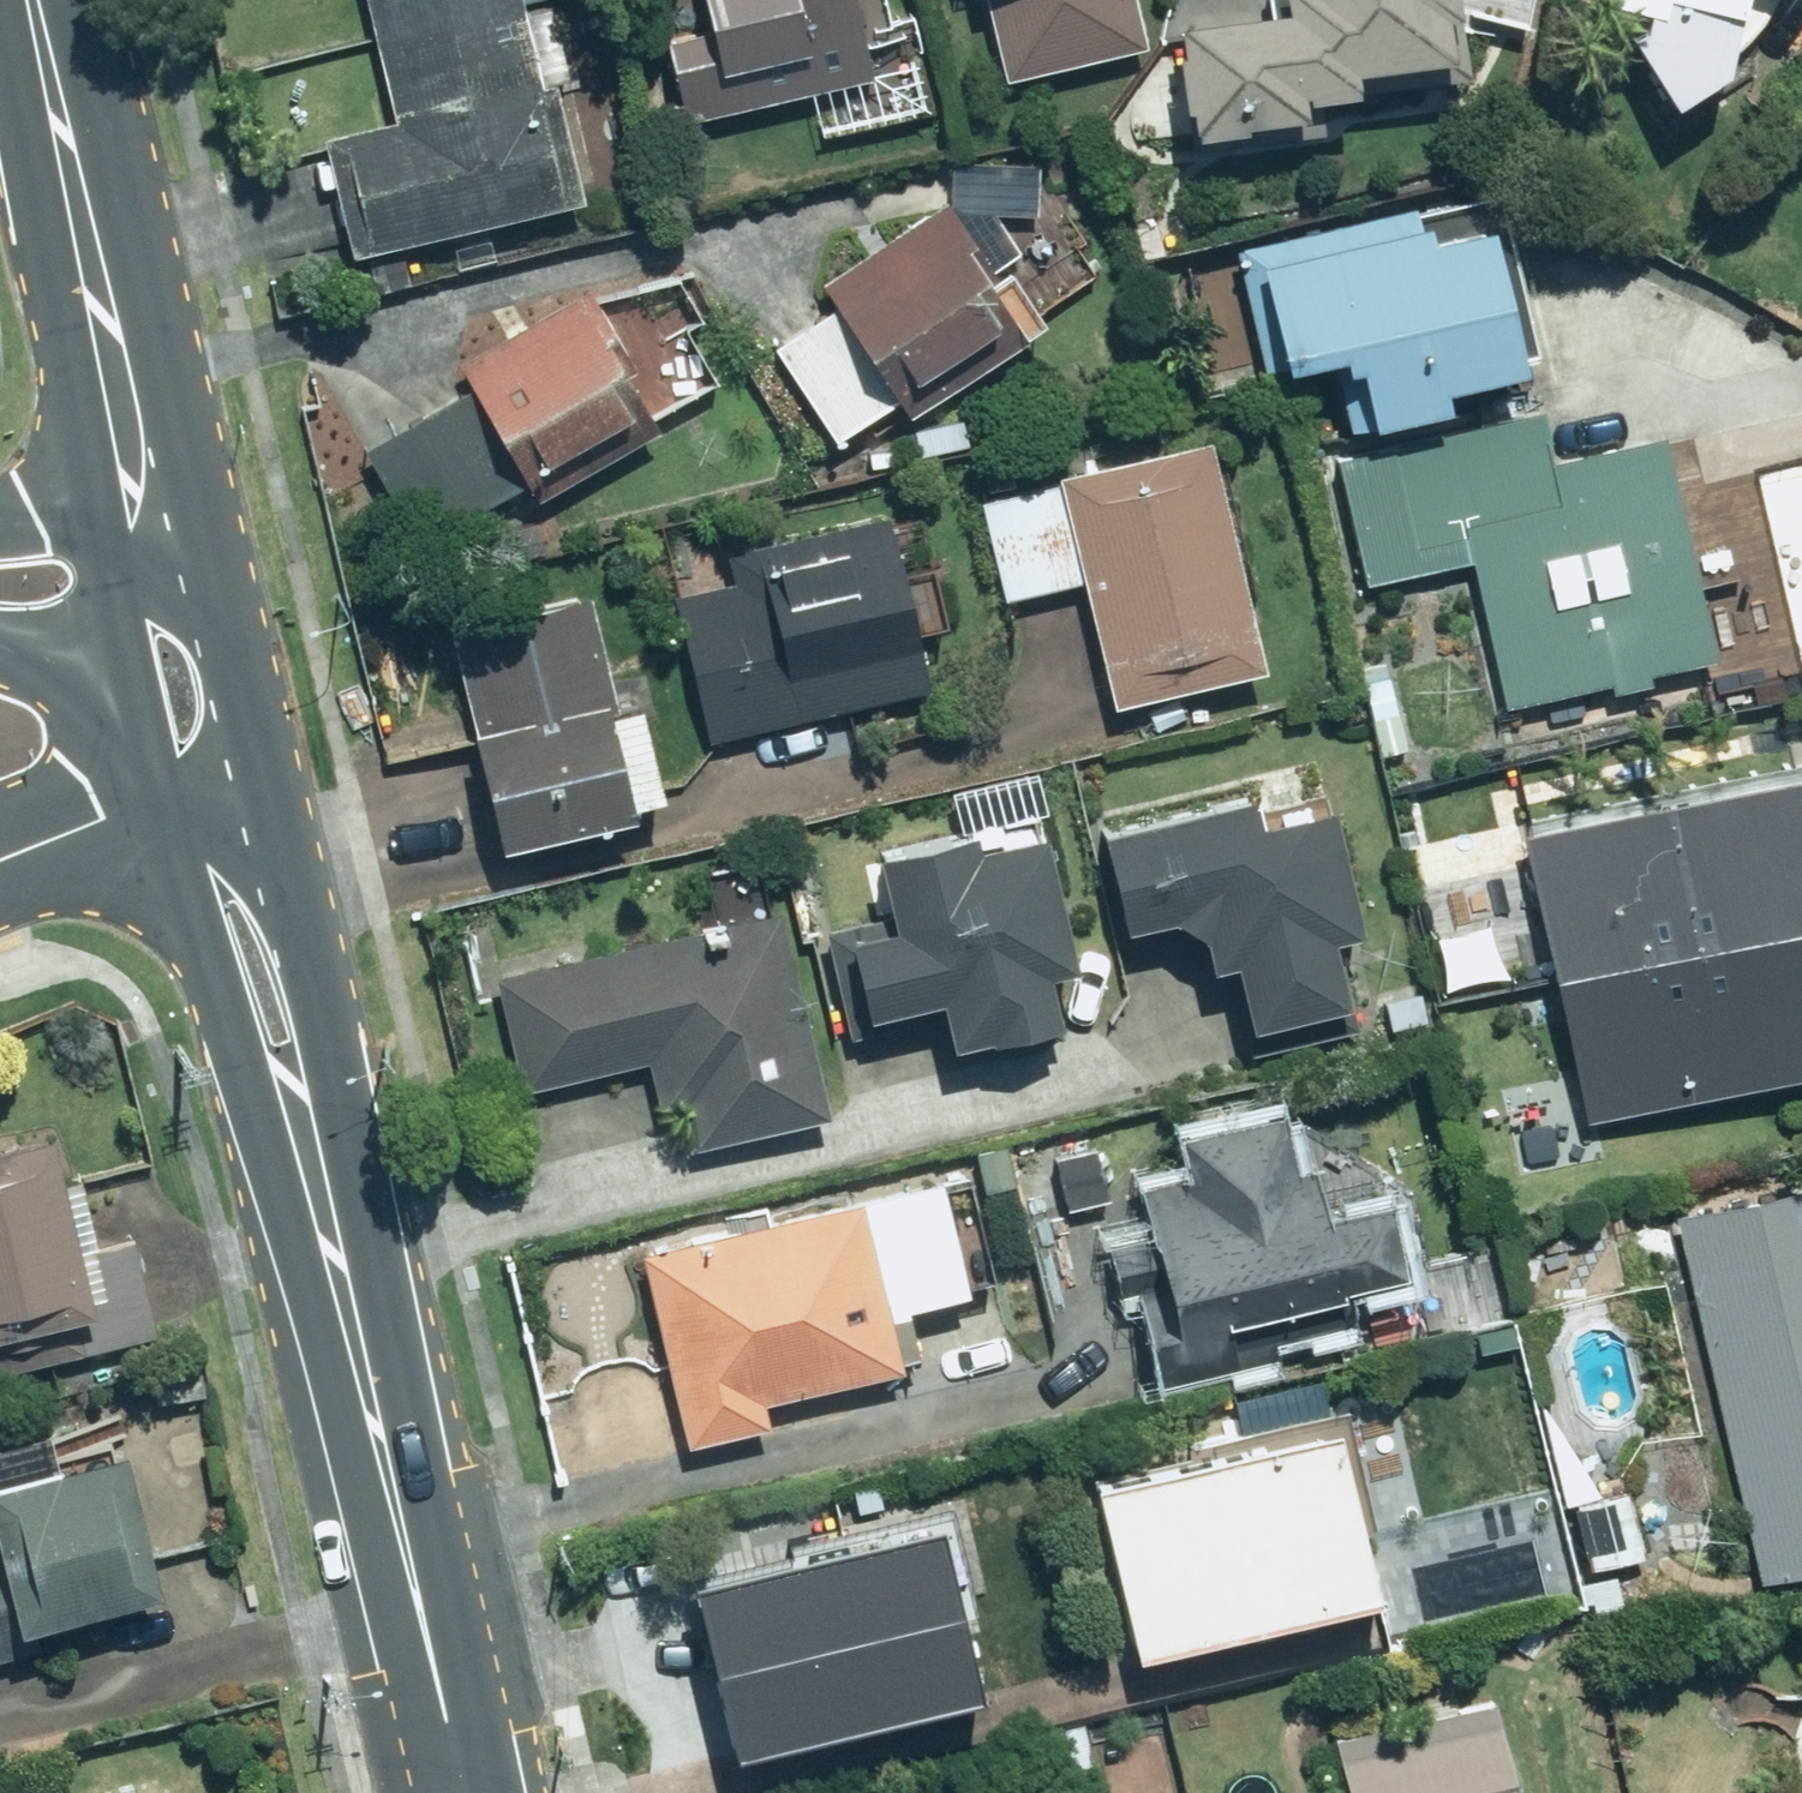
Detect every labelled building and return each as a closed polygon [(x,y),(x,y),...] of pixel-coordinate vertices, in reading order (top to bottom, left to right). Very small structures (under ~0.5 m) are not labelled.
[(387,129),(317,145),(341,255),(568,205),(541,82),(561,77),(544,1),(516,8),(514,0),(359,0),(387,129)] [(646,9),(673,123),(808,91),(819,138),(924,114),(901,16),(886,20),(881,0),(685,0),(646,9)] [(1138,48),(1127,0),(979,0),(997,80),(1138,48)] [(1442,0),(1267,0),(1269,11),(1159,28),(1177,141),(1282,125),(1278,104),(1338,94),(1335,74),(1429,60),(1423,15),(1444,12),(1442,0)] [(1592,3),(1631,11),(1613,45),(1653,111),(1710,75),(1724,0),(1593,0),(1592,3)] [(988,282),(938,206),(817,285),(833,309),(765,353),(833,457),(1021,333),(988,282)] [(1639,677),(1702,662),(1653,442),(1545,466),(1536,421),(1439,443),(1428,395),(1503,379),(1469,227),(1414,239),(1407,210),(1231,249),(1258,372),(1316,359),(1338,456),(1328,458),(1356,585),(1470,559),(1503,706),(1603,684),(1606,697),(1642,689),(1639,677)] [(643,400),(576,291),(453,366),(440,343),(342,402),(369,445),(356,453),(410,541),(643,400)] [(1253,666),(1199,444),(973,499),(997,594),(1067,576),(1099,704),(1253,666)] [(921,695),(886,525),(714,560),(721,591),(665,602),(693,741),(921,695)] [(442,631),(470,733),(454,737),(485,849),(651,803),(625,708),(604,714),(571,595),(442,631)] [(1505,833),(1513,871),(1437,887),(1446,929),(1429,933),(1442,992),(1499,980),(1491,946),(1535,937),(1577,1127),(1801,1077),(1801,768),(1505,833)] [(1236,801),(1081,840),(1102,928),(1154,915),(1193,961),(1215,959),(1231,1028),(1328,1006),(1314,945),(1354,936),(1325,805),(1242,824),(1236,801)] [(876,921),(815,938),(840,1025),(920,1003),(936,1057),(1036,1028),(1023,982),(1072,968),(1035,836),(970,855),(964,836),(860,866),(876,921)] [(820,1119),(766,908),(494,976),(524,1094),(643,1063),(655,1110),(676,1104),(689,1153),(820,1119)] [(1369,1213),(1367,1214),(1364,1199),(1314,1211),(1303,1166),(1275,1172),(1263,1121),(1170,1143),(1178,1175),(1127,1187),(1117,1144),(1045,1161),(1100,1392),(1228,1362),(1218,1319),(1383,1279),(1379,1265),(1382,1264),(1384,1264),(1387,1263),(1389,1262),(1391,1260),(1393,1259),(1395,1257),(1397,1255),(1398,1253),(1400,1251),(1401,1249),(1402,1246),(1402,1244),(1403,1241),(1403,1239),(1403,1236),(1403,1233),(1402,1231),(1401,1228),(1400,1226),(1399,1224),(1397,1222),(1396,1220),(1394,1218),(1392,1216),(1389,1215),(1387,1214),(1385,1213),(1382,1212),(1380,1212),(1377,1212),(1374,1212),(1372,1212),(1369,1213)] [(76,1350),(157,1328),(131,1232),(86,1244),(72,1190),(49,1197),(35,1144),(0,1153),(0,1336),(67,1318),(76,1350)] [(925,1180),(629,1257),(678,1449),(761,1428),(756,1406),(919,1364),(905,1309),(954,1296),(925,1180)] [(1752,1583),(1801,1574),(1801,1198),(1672,1218),(1752,1583)] [(1120,1662),(1360,1603),(1319,1436),(1078,1496),(1120,1662)] [(23,1663),(15,1625),(141,1598),(111,1460),(0,1484),(0,1668),(23,1663)] [(1707,1499),(1633,1519),(1626,1492),(1567,1508),(1584,1574),(1577,1575),(1591,1629),(1627,1620),(1618,1585),(1722,1558),(1707,1499)] [(669,1590),(709,1760),(965,1699),(925,1529),(669,1590)] [(1328,1746),(1338,1792),(1511,1792),(1492,1697),(1416,1712),(1419,1728),(1328,1746)] [(1088,1763),(1078,1717),(1020,1730),(1030,1776),(1088,1763)]
